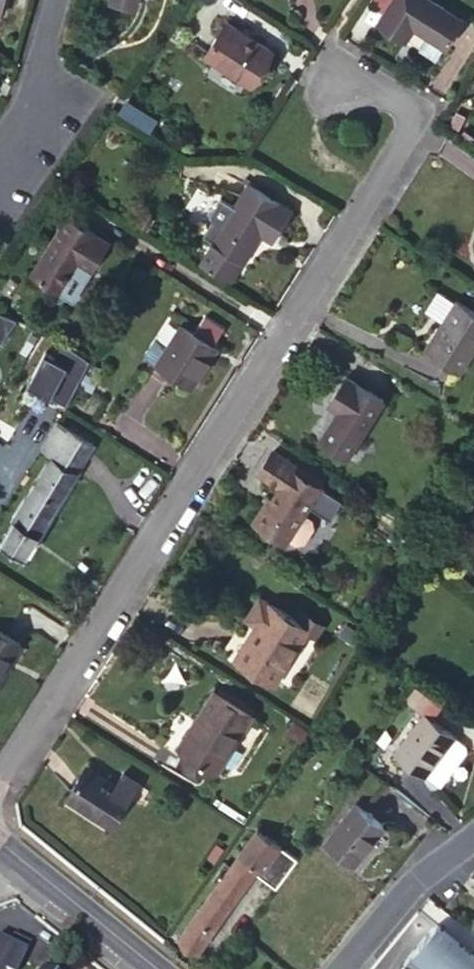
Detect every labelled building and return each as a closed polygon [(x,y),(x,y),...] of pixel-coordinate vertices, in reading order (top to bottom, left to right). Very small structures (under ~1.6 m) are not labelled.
[(111,1),(136,8),(138,0),(111,0),(111,1)] [(393,0),(378,0),(376,3),(386,10),(393,0)] [(386,10),(380,21),(407,37),(415,25),(446,45),(462,18),(434,0),(393,0),(386,10)] [(228,21),(207,54),(251,83),(272,49),(228,21)] [(202,258),(233,279),(261,233),(273,241),(294,210),(251,182),(235,207),(221,198),(197,235),(211,244),(202,258)] [(110,242),(69,217),(35,274),(76,298),(90,276),(86,274),(90,268),(93,270),(110,242)] [(427,348),(461,371),(473,350),(473,311),(457,301),(457,302),(440,291),(427,310),(445,322),(427,348)] [(17,319),(0,312),(0,342),(17,319)] [(167,346),(155,365),(191,387),(218,344),(182,322),(167,346)] [(155,338),(145,354),(146,359),(155,365),(167,346),(155,338)] [(91,361),(65,341),(57,355),(47,350),(30,381),(68,402),(91,361)] [(338,411),(320,439),(347,457),(384,401),(347,376),(328,404),(338,411)] [(96,443),(58,420),(40,447),(53,455),(1,541),(27,557),(41,534),(41,532),(96,443)] [(255,521),(286,541),(288,539),(304,513),(312,501),(312,500),(325,508),(335,494),(320,484),(294,467),(296,463),(274,448),(258,472),(282,488),(274,501),(270,508),(265,505),(255,521)] [(296,463),(294,467),(320,484),(322,479),(296,463)] [(269,498),(265,505),(270,508),(274,501),(269,498)] [(312,500),(312,501),(325,509),(325,508),(312,500)] [(306,542),(315,528),(313,519),(304,513),(288,539),(297,544),(306,542)] [(249,621),(252,623),(267,600),(264,598),(249,621)] [(252,639),(248,636),(236,657),(275,683),(310,628),(296,618),(267,600),(252,623),(255,625),(259,628),(252,639)] [(296,618),(310,628),(321,635),(321,634),(326,626),(301,610),(296,618)] [(349,620),(342,631),(356,639),(362,629),(349,620)] [(255,625),(248,636),(252,639),(259,628),(255,625)] [(0,630),(0,681),(23,645),(0,630)] [(426,712),(440,724),(451,711),(423,689),(412,701),(426,712)] [(215,690),(179,746),(219,772),(255,715),(215,690)] [(456,736),(440,724),(426,712),(395,751),(425,776),(427,774),(445,788),(472,753),(471,748),(456,736)] [(88,767),(69,798),(111,826),(138,782),(122,772),(115,784),(88,767)] [(325,842),(355,865),(386,827),(356,802),(325,842)] [(276,888),(296,858),(257,828),(230,865),(219,881),(179,938),(198,952),(254,873),(276,888)] [(212,877),(219,881),(230,865),(224,860),(212,877)] [(402,963),(410,968),(422,968),(423,967),(425,968),(473,968),(473,955),(435,923),(402,963)] [(29,947),(12,939),(8,948),(0,944),(0,968),(18,968),(29,947)]
